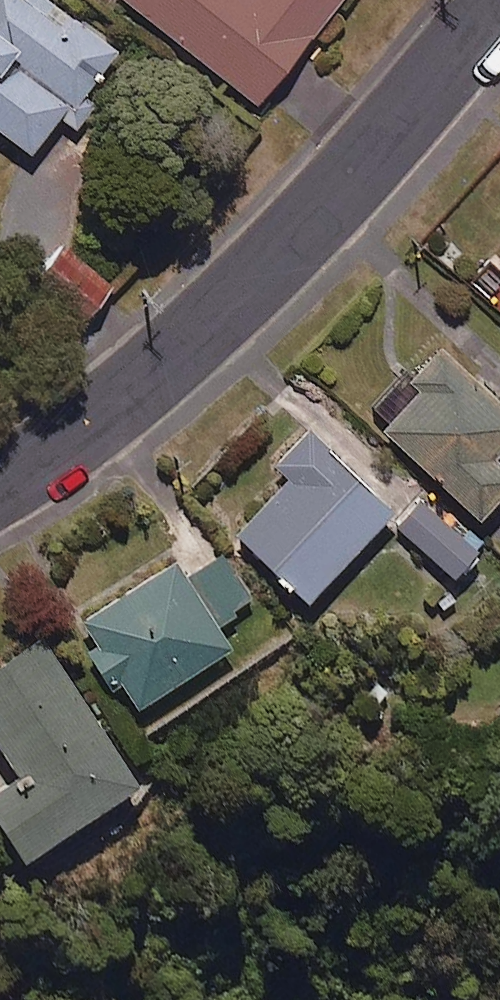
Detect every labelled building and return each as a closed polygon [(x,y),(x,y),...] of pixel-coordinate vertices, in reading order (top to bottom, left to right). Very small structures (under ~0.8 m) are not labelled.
[(100,103),(92,98),(124,56),(48,0),(0,0),(0,129),(37,157),(65,119),(80,130),(100,103)] [(263,107),(347,0),(126,0),(263,107)] [(113,283),(65,241),(31,280),(79,322),(113,283)] [(472,283),(499,308),(499,251),(472,283)] [(440,335),(373,404),(476,504),(499,479),(499,394),(440,335)] [(389,501),(306,419),(269,457),(284,471),(234,522),(303,590),(389,501)] [(480,543),(419,494),(396,522),(457,572),(480,543)] [(249,593),(218,545),(181,569),(169,552),(77,613),(132,698),(227,636),(214,616),(249,593)] [(39,627),(0,653),(0,740),(14,762),(0,771),(0,814),(16,838),(128,765),(39,627)]
